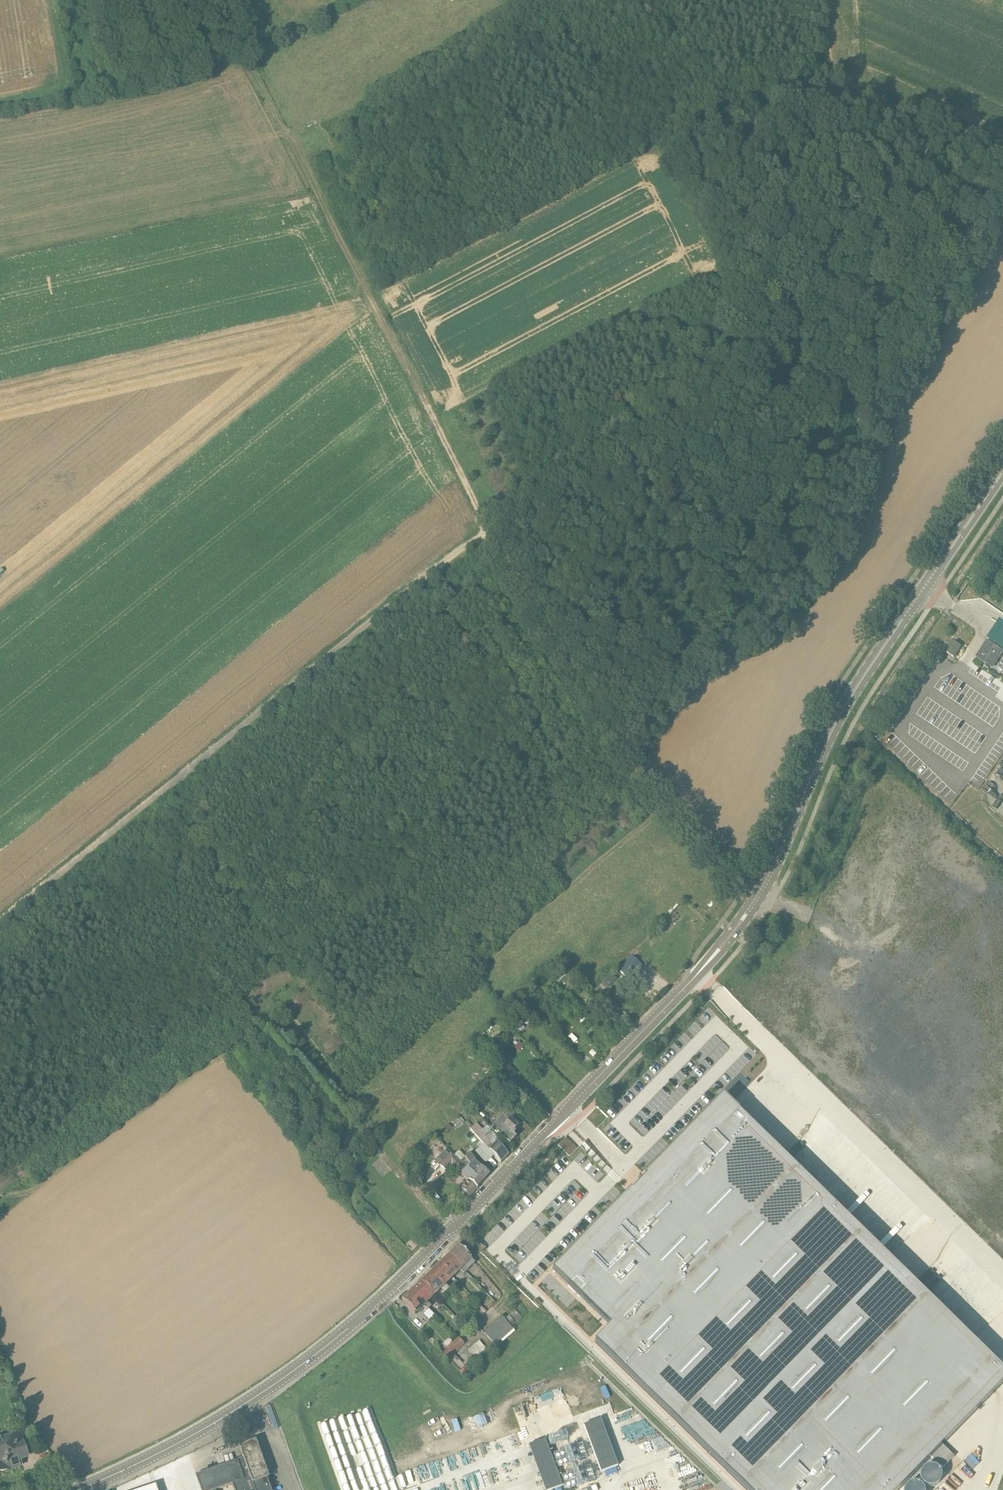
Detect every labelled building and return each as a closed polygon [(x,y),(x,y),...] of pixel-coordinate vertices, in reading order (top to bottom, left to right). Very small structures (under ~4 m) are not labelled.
[(955,641),(947,652),(954,657),(962,646),(955,641)] [(988,642),(978,657),(992,666),(993,667),(1002,652),(988,642)] [(618,969),(628,979),(641,966),(632,956),(618,969)] [(612,975),(602,985),(607,990),(618,980),(612,975)] [(858,1043),(848,1057),(860,1066),(870,1052),(858,1043)] [(497,1081),(506,1090),(511,1086),(503,1076),(497,1081)] [(500,1101),(492,1095),(488,1091),(485,1095),(496,1105),(500,1101)] [(477,1111),(482,1105),(483,1105),(481,1103),(486,1098),(483,1094),(478,1100),(477,1099),(471,1105),(477,1111)] [(747,1489),(899,1489),(933,1456),(941,1464),(953,1452),(944,1444),(1002,1383),(1002,1368),(723,1097),(641,1181),(552,1272),(597,1315),(609,1327),(594,1342),(747,1489)] [(503,1114),(491,1127),(503,1138),(510,1145),(517,1138),(514,1135),(516,1133),(514,1131),(518,1127),(509,1120),(514,1115),(506,1108),(505,1107),(501,1112),(502,1114),(503,1114)] [(468,1121),(466,1124),(470,1129),(474,1134),(476,1136),(483,1144),(484,1143),(489,1149),(494,1155),(501,1163),(508,1156),(497,1142),(500,1139),(488,1125),(483,1130),(477,1123),(473,1127),(468,1121)] [(452,1128),(448,1123),(443,1128),(447,1133),(452,1128)] [(457,1143),(466,1151),(473,1143),(464,1135),(457,1143)] [(468,1180),(461,1188),(469,1196),(482,1183),(460,1162),(459,1162),(455,1158),(453,1156),(453,1155),(450,1153),(439,1164),(447,1172),(452,1167),(461,1175),(461,1174),(468,1180)] [(470,1153),(465,1157),(459,1162),(460,1162),(482,1183),(489,1175),(475,1162),(476,1161),(470,1153)] [(454,1251),(449,1255),(466,1273),(468,1271),(468,1270),(475,1263),(472,1260),(466,1253),(459,1246),(458,1247),(456,1247),(454,1249),(454,1251)] [(441,1263),(440,1264),(453,1278),(460,1271),(464,1275),(466,1273),(449,1255),(445,1259),(443,1259),(441,1261),(441,1263)] [(435,1269),(431,1273),(448,1291),(450,1289),(446,1285),(453,1278),(440,1264),(439,1265),(437,1265),(435,1267),(435,1269)] [(423,1281),(422,1282),(435,1296),(442,1289),(446,1293),(448,1291),(431,1273),(426,1278),(424,1277),(422,1279),(423,1281)] [(417,1287),(412,1291),(429,1309),(431,1307),(428,1303),(435,1296),(422,1282),(421,1283),(419,1283),(417,1285),(417,1287)] [(404,1300),(402,1301),(409,1308),(416,1315),(423,1307),(427,1311),(429,1309),(412,1291),(408,1296),(406,1295),(404,1298),(404,1300)] [(486,1312),(477,1302),(472,1307),(481,1317),(486,1312)] [(517,1323),(522,1318),(515,1310),(510,1315),(517,1323)] [(504,1319),(512,1327),(516,1323),(509,1315),(504,1319)] [(512,1327),(504,1319),(502,1317),(484,1333),(497,1347),(515,1331),(512,1327)] [(442,1354),(448,1360),(465,1344),(458,1337),(442,1354)] [(488,1351),(479,1341),(468,1350),(477,1360),(488,1351)] [(471,1356),(463,1363),(466,1366),(471,1371),(479,1364),(478,1363),(471,1356)] [(466,1366),(460,1371),(465,1376),(465,1377),(471,1371),(466,1366)] [(566,1397),(551,1402),(557,1417),(572,1412),(566,1397)] [(544,1439),(559,1489),(594,1478),(593,1473),(613,1467),(598,1417),(592,1419),(590,1411),(574,1415),(577,1428),(572,1430),(576,1441),(551,1449),(548,1438),(544,1439)] [(23,1432),(0,1440),(0,1472),(20,1465),(18,1460),(26,1458),(22,1445),(27,1443),(23,1432)] [(542,1438),(525,1444),(540,1489),(548,1489),(558,1487),(542,1438)] [(256,1441),(239,1447),(243,1458),(196,1475),(201,1489),(216,1489),(232,1484),(234,1489),(271,1489),(267,1478),(269,1477),(256,1441)] [(54,1461),(46,1464),(50,1477),(59,1474),(54,1461)] [(921,1475),(923,1480),(927,1483),(931,1485),(936,1484),(940,1481),(943,1476),(943,1472),(941,1468),(938,1464),(933,1463),(928,1464),(924,1466),(922,1470),(921,1475)] [(926,1489),(924,1485),(921,1482),(917,1480),(912,1481),(908,1483),(906,1487),(905,1489),(926,1489)]
